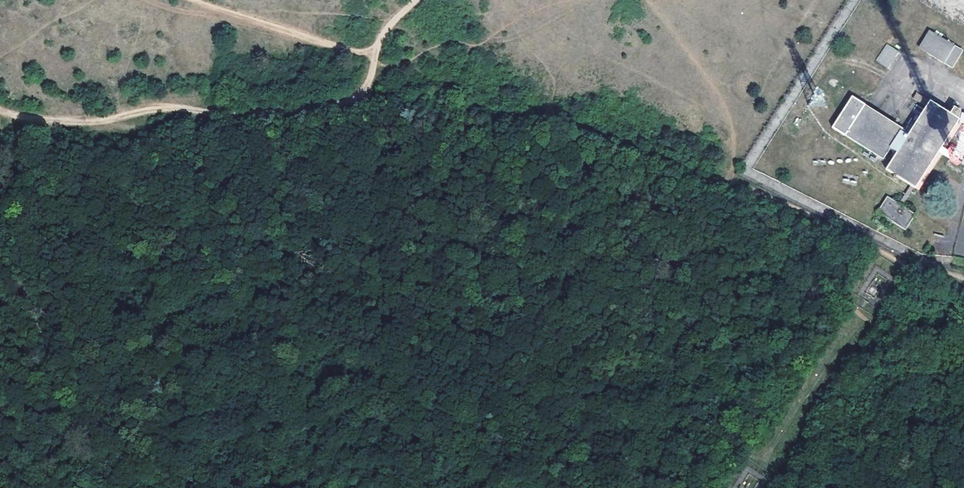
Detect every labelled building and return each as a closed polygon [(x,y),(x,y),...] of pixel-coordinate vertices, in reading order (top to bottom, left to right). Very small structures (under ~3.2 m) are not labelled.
[(929,30),(918,48),(951,68),(963,50),(929,30)] [(876,60),(888,68),(899,51),(887,43),(876,60)] [(883,159),(891,147),(902,130),(903,128),(852,95),(832,126),(883,159)] [(915,188),(959,121),(931,102),(910,135),(899,152),(887,169),(915,188)] [(899,152),(910,135),(902,130),(891,147),(899,152)] [(888,196),(878,212),(905,229),(915,214),(888,196)]
